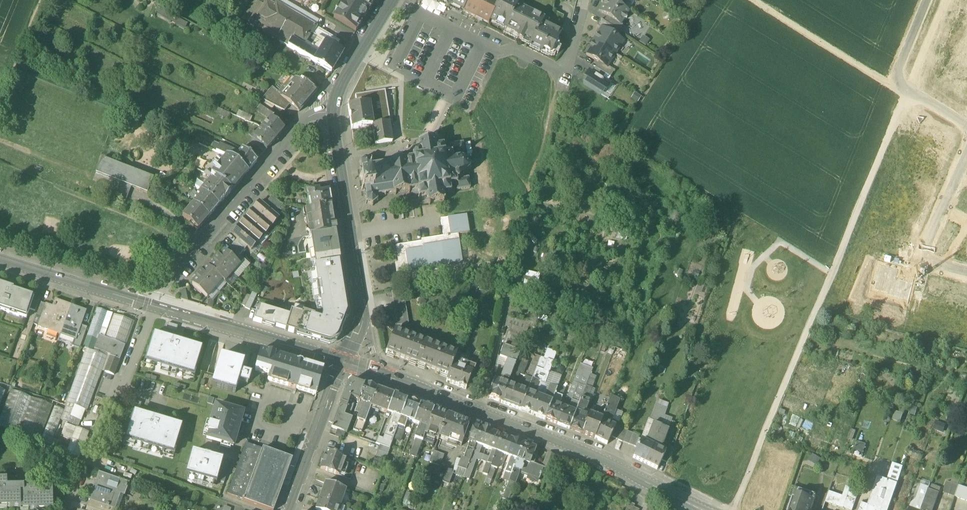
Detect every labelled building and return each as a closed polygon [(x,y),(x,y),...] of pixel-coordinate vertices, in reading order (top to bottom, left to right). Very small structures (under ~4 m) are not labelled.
[(254,0),(244,15),(253,20),(254,17),(256,19),(264,6),(254,0)] [(268,0),(264,6),(256,19),(254,17),(253,20),(250,25),(288,47),(291,41),(278,33),(278,32),(264,24),(276,5),(268,0)] [(372,0),(344,0),(345,0),(341,6),(339,5),(336,11),(337,12),(333,19),(356,32),(362,21),(361,20),(362,18),(363,18),(364,18),(365,18),(366,16),(366,15),(366,14),(365,13),(366,11),(368,12),(374,1),(372,0)] [(447,8),(453,6),(463,11),(469,0),(444,0),(447,8)] [(463,11),(476,18),(485,0),(469,0),(463,11)] [(494,0),(485,0),(476,18),(488,24),(490,21),(491,20),(490,20),(490,19),(499,3),(499,2),(494,0)] [(499,2),(499,3),(490,19),(491,20),(490,21),(495,24),(497,20),(506,25),(504,28),(518,36),(517,38),(522,41),(524,38),(531,42),(529,45),(550,55),(553,49),(558,47),(556,42),(561,33),(556,31),(545,26),(547,23),(543,20),(544,19),(521,8),(522,5),(518,3),(519,0),(518,0),(500,0),(499,2)] [(611,0),(606,0),(605,0),(602,1),(602,5),(599,11),(607,16),(621,25),(621,24),(624,20),(626,19),(626,17),(629,11),(622,7),(611,0)] [(316,28),(276,5),(264,24),(278,32),(278,33),(291,41),(292,40),(304,47),(312,34),(316,28)] [(162,9),(159,14),(174,22),(177,16),(162,9)] [(253,20),(244,15),(241,20),(250,25),(253,20)] [(621,25),(607,16),(604,21),(613,27),(619,31),(623,25),(621,24),(621,25)] [(604,21),(601,19),(596,26),(601,29),(602,28),(609,33),(613,27),(604,21)] [(340,41),(316,27),(316,28),(312,34),(325,42),(316,58),(313,62),(331,73),(343,53),(335,48),(340,41)] [(609,33),(602,28),(601,29),(598,35),(597,35),(593,41),(614,54),(622,41),(609,33)] [(325,42),(312,34),(304,47),(315,54),(313,56),(316,58),(325,42)] [(304,47),(292,40),(291,41),(288,47),(313,62),(316,58),(313,56),(315,54),(304,47)] [(614,54),(593,41),(590,47),(586,54),(599,62),(606,67),(607,66),(614,54)] [(606,67),(599,62),(595,68),(605,74),(610,77),(614,71),(607,66),(606,67)] [(383,71),(368,63),(363,73),(379,81),(383,71)] [(605,74),(595,68),(592,73),(602,79),(605,74)] [(592,73),(589,71),(584,79),(586,80),(583,84),(601,95),(603,91),(605,92),(609,84),(602,79),(592,73)] [(291,77),(278,93),(278,94),(280,96),(286,89),(287,89),(295,79),(291,77)] [(108,86),(93,79),(89,86),(105,93),(108,86)] [(295,79),(287,89),(286,89),(280,96),(290,104),(299,112),(317,91),(295,79)] [(272,88),(262,100),(263,100),(274,106),(284,111),(290,104),(280,96),(278,94),(278,93),(272,88)] [(384,92),(357,96),(358,105),(368,103),(370,114),(375,113),(377,125),(389,123),(384,92)] [(274,106),(263,100),(260,106),(268,112),(270,113),(274,106)] [(372,126),(370,114),(368,103),(358,105),(348,107),(351,129),(372,126)] [(228,113),(214,106),(211,111),(226,118),(228,113)] [(268,112),(260,106),(256,111),(265,117),(268,112)] [(252,117),(239,111),(236,116),(250,122),(252,117)] [(271,119),(270,118),(269,120),(261,129),(275,140),(284,129),(271,119)] [(377,125),(372,126),(375,145),(392,142),(389,123),(377,125)] [(403,127),(396,128),(398,141),(405,140),(403,127)] [(275,140),(261,129),(252,139),(253,139),(267,150),(275,140)] [(402,161),(390,163),(390,161),(389,161),(389,163),(380,165),(380,163),(378,163),(378,165),(371,166),(370,162),(372,160),(371,159),(369,161),(365,159),(365,157),(363,157),(363,159),(361,162),(359,161),(359,162),(360,163),(361,168),(360,169),(361,175),(362,175),(362,177),(361,177),(360,176),(359,177),(361,179),(362,188),(361,189),(362,190),(363,189),(364,188),(364,190),(363,190),(364,197),(366,197),(366,202),(365,203),(366,204),(367,203),(372,204),(372,206),(373,206),(373,204),(377,201),(378,202),(378,201),(377,200),(376,196),(384,195),(384,196),(386,196),(385,194),(394,193),(395,195),(396,195),(396,193),(408,191),(408,193),(410,193),(410,191),(412,190),(413,192),(412,193),(416,197),(417,195),(419,195),(419,197),(418,198),(419,199),(420,197),(427,196),(428,202),(426,202),(426,203),(428,203),(428,204),(429,205),(430,205),(429,203),(442,202),(442,203),(443,203),(443,201),(444,201),(444,200),(446,200),(446,199),(444,199),(443,194),(450,193),(452,193),(450,191),(449,185),(455,184),(456,191),(470,189),(468,178),(463,179),(462,175),(467,171),(469,172),(470,170),(468,169),(467,162),(469,161),(468,160),(466,161),(460,159),(459,154),(464,154),(462,144),(449,145),(449,148),(443,149),(442,146),(443,146),(443,145),(441,146),(434,147),(434,142),(436,141),(435,140),(434,140),(433,139),(433,140),(432,138),(431,138),(432,140),(419,142),(419,140),(418,140),(418,142),(417,142),(417,143),(416,144),(416,145),(417,145),(418,150),(412,151),(411,150),(410,151),(411,152),(412,154),(410,154),(408,153),(405,158),(406,158),(407,160),(404,161),(404,159),(402,159),(402,161)] [(601,153),(597,160),(605,164),(616,142),(609,138),(605,145),(601,153)] [(267,150),(253,139),(249,144),(250,144),(244,151),(257,161),(267,150)] [(605,145),(597,141),(592,149),(594,150),(601,153),(605,145)] [(214,142),(211,150),(216,152),(219,145),(214,142)] [(234,151),(219,145),(216,152),(226,156),(231,159),(232,159),(233,160),(236,156),(235,155),(233,154),(234,151)] [(244,151),(242,149),(236,156),(233,160),(248,172),(257,161),(244,151)] [(601,153),(594,150),(591,157),(597,160),(601,153)] [(231,159),(226,156),(212,174),(216,178),(231,191),(248,172),(233,160),(232,159),(231,159)] [(153,179),(102,159),(96,174),(121,183),(115,197),(126,201),(131,188),(147,194),(153,179)] [(216,178),(213,181),(211,179),(201,191),(203,194),(218,206),(231,191),(216,178)] [(320,189),(307,191),(310,208),(332,205),(330,191),(320,192),(320,189)] [(218,206),(203,194),(194,204),(209,218),(218,206)] [(281,204),(272,196),(268,201),(279,210),(283,204),(281,204)] [(279,210),(268,201),(264,205),(275,214),(279,210)] [(264,205),(260,202),(253,210),(272,226),(279,218),(275,214),(264,205)] [(923,221),(928,209),(913,203),(908,216),(923,221)] [(209,218),(194,204),(182,218),(198,231),(209,218)] [(310,208),(305,209),(309,236),(336,232),(332,205),(310,208)] [(272,226),(253,210),(246,218),(265,234),(272,226)] [(444,237),(421,241),(421,242),(395,246),(398,263),(395,264),(396,273),(462,262),(457,235),(468,233),(466,216),(441,220),(444,237)] [(265,234),(246,218),(239,226),(258,242),(265,234)] [(258,242),(239,226),(232,234),(247,247),(251,250),(258,242)] [(336,232),(309,236),(314,268),(315,268),(341,264),(336,232)] [(247,247),(238,239),(234,243),(243,251),(247,247)] [(243,251),(234,243),(230,248),(232,249),(239,256),(243,251)] [(239,256),(232,249),(228,254),(240,264),(244,260),(239,256)] [(228,254),(225,251),(219,258),(216,256),(215,258),(232,273),(240,264),(228,254)] [(232,273),(215,258),(213,260),(215,262),(210,269),(209,269),(222,280),(225,282),(232,273)] [(341,264),(315,268),(317,283),(316,284),(319,304),(321,304),(323,318),(322,321),(302,315),(303,311),(304,307),(295,305),(293,311),(292,311),(291,317),(286,331),(330,344),(334,343),(337,342),(340,338),(349,315),(341,264)] [(222,280),(209,269),(210,269),(207,267),(202,273),(199,272),(198,274),(215,289),(222,280)] [(540,276),(528,272),(525,279),(538,283),(540,276)] [(215,289),(198,274),(196,276),(198,278),(192,285),(207,298),(215,289)] [(538,283),(525,279),(523,288),(537,292),(539,283),(538,283)] [(34,296),(0,285),(0,311),(27,319),(30,310),(34,298),(34,296)] [(537,292),(523,288),(521,295),(536,300),(538,292),(537,292)] [(403,290),(392,292),(394,309),(406,307),(403,290)] [(245,307),(245,308),(250,310),(257,295),(252,292),(245,307)] [(250,296),(245,294),(240,304),(245,307),(250,296)] [(38,300),(34,298),(30,310),(35,311),(38,300)] [(53,308),(46,306),(41,318),(38,326),(60,334),(70,306),(55,301),(53,308)] [(40,304),(35,316),(41,318),(46,306),(40,304)] [(86,311),(70,306),(60,334),(75,339),(76,340),(81,325),(86,311)] [(286,331),(291,317),(259,307),(255,322),(286,331)] [(406,307),(394,309),(397,327),(409,325),(406,307)] [(97,308),(82,347),(85,348),(92,351),(107,312),(97,308)] [(530,324),(508,317),(506,327),(526,335),(530,324)] [(608,325),(595,321),(594,325),(596,325),(594,330),(606,333),(608,325)] [(81,325),(76,340),(75,339),(72,347),(80,349),(87,328),(81,325)] [(618,327),(608,325),(606,333),(615,336),(618,327)] [(426,342),(395,330),(386,352),(417,364),(426,342)] [(153,334),(145,360),(156,363),(155,365),(184,374),(185,372),(195,375),(203,349),(182,343),(181,344),(174,342),(174,340),(153,334)] [(125,345),(99,335),(94,349),(111,355),(110,356),(120,360),(125,345)] [(524,341),(507,335),(503,346),(520,352),(523,343),(524,341)] [(457,353),(426,342),(417,364),(449,376),(453,365),(457,353)] [(520,352),(503,346),(499,357),(505,359),(507,360),(515,364),(517,358),(520,352)] [(92,351),(85,348),(65,402),(58,421),(80,429),(107,356),(92,351)] [(323,369),(261,350),(255,371),(269,375),(268,380),(316,395),(323,369)] [(556,354),(548,350),(544,359),(553,362),(556,354)] [(535,355),(526,377),(532,379),(541,358),(535,355)] [(110,356),(104,372),(114,375),(120,360),(110,356)] [(245,363),(220,356),(211,386),(235,393),(239,383),(248,386),(251,376),(241,373),(245,363)] [(527,362),(517,358),(515,364),(512,372),(519,374),(519,375),(522,376),(527,362)] [(544,359),(541,358),(532,379),(539,382),(539,383),(545,385),(545,384),(553,362),(544,359)] [(475,364),(464,360),(461,368),(472,372),(475,364)] [(505,366),(499,382),(507,385),(512,372),(515,364),(507,360),(505,366)] [(461,368),(453,365),(449,376),(446,382),(466,390),(472,372),(461,368)] [(592,369),(580,365),(573,383),(577,385),(578,384),(585,387),(589,378),(592,369)] [(519,374),(512,372),(507,385),(512,387),(515,384),(519,375),(519,374)] [(526,377),(522,388),(522,391),(527,393),(532,379),(526,377)] [(585,387),(584,392),(589,394),(595,380),(589,378),(585,387)] [(532,379),(527,393),(532,394),(536,391),(539,383),(539,382),(532,379)] [(347,383),(339,405),(347,408),(349,399),(358,402),(364,385),(352,380),(347,383)] [(499,382),(494,380),(487,398),(501,403),(507,385),(499,382)] [(545,385),(539,383),(536,391),(532,394),(537,396),(538,393),(541,394),(543,395),(547,385),(545,384),(545,385)] [(577,385),(573,383),(567,399),(571,400),(577,385)] [(571,400),(569,407),(570,409),(569,410),(563,408),(557,425),(569,429),(580,401),(584,392),(585,387),(578,384),(577,385),(571,400)] [(377,390),(364,385),(358,402),(365,405),(370,407),(377,390)] [(512,387),(507,385),(501,403),(520,410),(527,393),(522,391),(512,387)] [(550,386),(546,396),(547,400),(552,402),(556,390),(557,389),(550,386)] [(11,389),(0,416),(0,427),(48,445),(62,408),(54,405),(11,389)] [(394,396),(377,390),(370,407),(387,414),(387,413),(394,396)] [(564,392),(556,390),(552,402),(545,420),(557,425),(563,408),(558,406),(558,404),(559,404),(564,392)] [(589,394),(584,392),(580,401),(588,404),(589,402),(587,401),(589,394)] [(532,394),(527,393),(520,410),(533,415),(539,397),(537,396),(532,394)] [(394,396),(387,413),(394,416),(400,418),(407,401),(394,396)] [(542,398),(539,397),(533,415),(545,420),(552,402),(547,400),(542,398)] [(602,419),(601,421),(607,424),(608,420),(609,421),(611,420),(618,400),(610,397),(604,413),(602,419)] [(420,406),(407,401),(400,418),(406,421),(413,423),(420,406)] [(580,401),(569,429),(582,434),(588,417),(584,415),(588,404),(580,401)] [(365,405),(358,402),(355,411),(359,413),(361,407),(364,406),(365,406),(365,405)] [(352,419),(344,416),(347,408),(339,405),(331,427),(346,433),(352,419)] [(364,406),(361,407),(359,413),(356,420),(364,423),(370,407),(365,405),(365,406),(364,406)] [(660,406),(657,405),(651,420),(654,421),(657,422),(656,424),(660,426),(667,408),(660,406)] [(243,413),(216,406),(206,438),(233,446),(243,413)] [(433,411),(420,406),(413,423),(419,425),(427,428),(433,411)] [(447,416),(433,411),(427,428),(424,435),(438,440),(439,438),(447,416)] [(133,412),(125,437),(136,440),(135,442),(164,451),(165,449),(175,452),(183,427),(162,420),(161,422),(154,419),(154,418),(133,412)] [(896,412),(896,420),(903,421),(904,413),(896,412)] [(599,418),(589,414),(588,417),(582,434),(595,439),(601,421),(602,419),(599,418)] [(393,419),(386,437),(389,438),(393,439),(397,427),(400,418),(394,416),(393,419)] [(469,424),(447,416),(439,438),(461,446),(463,440),(469,424)] [(406,421),(400,418),(397,427),(404,429),(406,423),(406,421)] [(364,423),(356,420),(353,429),(358,431),(358,430),(361,432),(364,423)] [(607,424),(601,421),(595,439),(607,445),(611,437),(615,428),(614,428),(607,424)] [(649,444),(641,440),(632,457),(645,464),(655,443),(660,427),(660,426),(656,424),(657,422),(654,421),(647,439),(651,440),(649,444)] [(482,429),(469,424),(463,440),(469,442),(476,445),(482,429)] [(427,428),(419,425),(414,438),(416,439),(422,441),(424,435),(427,428)] [(627,431),(615,425),(614,428),(615,428),(611,437),(623,443),(627,432),(627,431)] [(397,427),(393,439),(399,441),(404,429),(397,427)] [(660,427),(655,443),(645,464),(657,470),(661,461),(665,452),(666,449),(672,452),(673,449),(663,444),(668,430),(660,427)] [(482,429),(476,445),(481,446),(486,448),(492,433),(482,429)] [(638,436),(627,432),(623,443),(634,447),(638,436)] [(503,436),(492,433),(486,448),(492,450),(497,452),(503,436)] [(513,440),(503,436),(497,452),(502,454),(507,456),(513,440)] [(422,441),(416,439),(414,446),(420,448),(422,441)] [(523,444),(513,440),(507,456),(513,458),(517,460),(523,444)] [(469,442),(461,464),(467,467),(473,452),(476,445),(469,442)] [(245,443),(227,494),(242,499),(242,501),(243,501),(244,501),(269,509),(274,509),(292,459),(263,448),(262,449),(245,443)] [(535,449),(523,444),(517,460),(524,463),(527,463),(529,464),(533,455),(535,449)] [(390,448),(380,445),(378,450),(388,454),(390,448)] [(476,445),(473,452),(476,453),(479,455),(479,454),(481,448),(481,446),(476,445)] [(672,452),(666,449),(665,452),(661,461),(668,464),(672,452)] [(497,452),(492,450),(490,451),(488,458),(494,460),(497,452)] [(444,455),(434,451),(430,463),(440,466),(444,455)] [(192,452),(186,475),(216,484),(223,461),(216,459),(217,457),(199,452),(198,454),(192,452)] [(345,459),(327,452),(324,458),(323,458),(321,463),(323,463),(320,469),(339,476),(345,459)] [(502,454),(497,452),(494,460),(500,462),(502,455),(502,454)] [(479,455),(476,453),(474,459),(481,461),(483,456),(479,454),(479,455)] [(554,456),(548,453),(543,466),(550,468),(554,456)] [(543,468),(533,464),(536,456),(533,455),(529,464),(528,467),(526,466),(527,463),(524,463),(522,463),(521,466),(523,467),(522,471),(519,472),(539,479),(543,468)] [(513,458),(511,459),(508,465),(515,467),(517,460),(513,458)] [(500,462),(494,460),(492,465),(502,469),(504,464),(500,462)] [(524,463),(517,460),(515,467),(513,473),(509,483),(514,485),(519,472),(522,471),(523,467),(521,466),(522,463),(524,463)] [(893,463),(890,479),(901,481),(904,465),(893,463)] [(508,465),(504,464),(502,469),(513,473),(515,467),(508,465)] [(454,471),(447,469),(442,482),(449,484),(454,471)] [(127,483),(98,472),(88,499),(109,507),(111,508),(117,492),(123,494),(127,483)] [(897,484),(878,478),(875,485),(889,490),(895,492),(897,484)] [(0,479),(0,507),(20,507),(20,509),(37,509),(38,509),(53,509),(52,488),(24,489),(24,485),(11,485),(11,486),(6,487),(6,479),(0,479)] [(958,486),(947,482),(943,493),(955,497),(958,486)] [(344,489),(325,483),(319,499),(338,506),(344,489)] [(514,485),(509,483),(506,491),(511,493),(514,485)] [(875,485),(868,506),(881,509),(882,509),(889,490),(875,485)] [(959,486),(958,486),(955,497),(966,501),(966,489),(959,486)] [(916,500),(917,501),(913,505),(911,509),(915,509),(921,509),(928,490),(921,487),(916,500)] [(796,499),(793,498),(789,509),(811,509),(816,496),(799,490),(796,499)] [(889,490),(882,509),(888,509),(895,492),(889,490)] [(921,509),(933,509),(939,494),(928,490),(921,509)] [(847,498),(829,492),(825,503),(843,509),(847,498)] [(848,496),(847,498),(843,509),(846,509),(853,509),(857,499),(848,496)] [(319,499),(315,509),(341,509),(342,507),(338,506),(319,499)] [(90,500),(88,506),(100,509),(108,509),(109,507),(90,500)]
